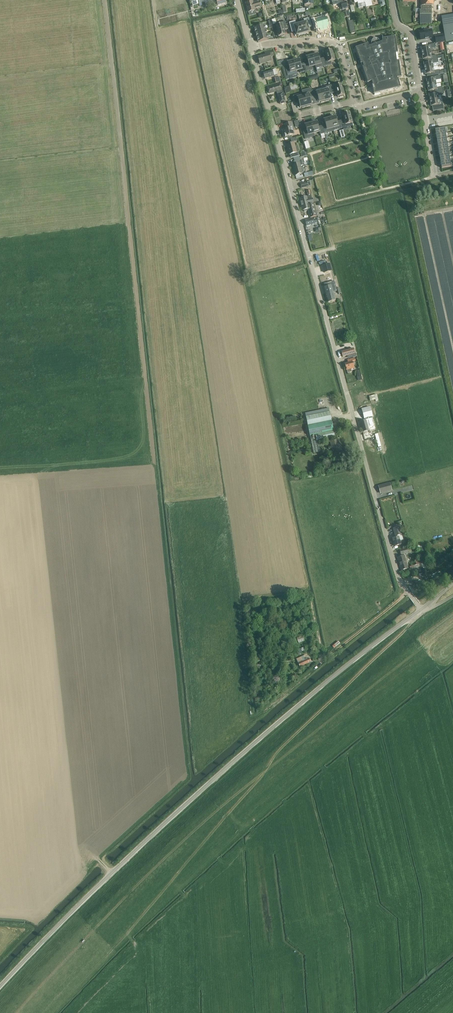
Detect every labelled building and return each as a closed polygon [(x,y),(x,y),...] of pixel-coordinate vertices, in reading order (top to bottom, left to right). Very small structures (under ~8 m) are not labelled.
[(358,2),(358,4),(359,8),(366,7),(364,0),(354,0),(355,3),(358,2)] [(419,10),(420,18),(420,24),(432,24),(431,5),(434,5),(434,0),(421,0),(421,10),(419,10)] [(248,12),(253,11),(255,10),(255,9),(261,7),(260,1),(259,1),(260,1),(253,3),(253,2),(253,1),(251,2),(251,1),(250,1),(248,1),(247,2),(247,3),(246,3),(246,4),(248,12)] [(326,18),(321,19),(324,30),(328,29),(327,27),(329,27),(329,25),(332,25),(329,14),(325,15),(326,18)] [(441,17),(446,42),(448,41),(452,41),(452,15),(441,17)] [(303,19),(304,23),(300,24),(303,34),(308,33),(308,32),(309,31),(308,26),(312,25),(310,17),(303,19)] [(324,30),(321,19),(315,21),(314,18),(311,19),(314,29),(317,29),(318,30),(319,30),(320,32),(324,30)] [(295,29),(297,35),(299,35),(303,34),(300,24),(297,25),(295,20),(289,22),(291,31),(295,29)] [(275,24),(273,24),(274,27),(276,26),(276,28),(275,28),(276,31),(277,31),(279,37),(280,36),(281,37),(284,36),(284,35),(285,35),(283,28),(287,27),(285,21),(275,24)] [(421,40),(433,38),(431,30),(419,32),(421,40)] [(373,91),(374,94),(400,87),(400,85),(401,84),(400,81),(399,81),(398,79),(397,79),(397,78),(401,77),(395,37),(382,39),(382,42),(380,43),(380,42),(380,41),(379,40),(379,39),(378,39),(377,38),(376,38),(375,38),(374,38),(373,39),(372,40),(371,42),(371,43),(371,44),(372,46),(369,47),(368,44),(356,48),(368,83),(372,81),(373,85),(372,85),(373,88),(372,88),(373,91)] [(422,48),(421,48),(422,54),(431,52),(430,49),(436,48),(435,44),(422,46),(422,48)] [(272,50),(265,52),(266,55),(258,57),(260,64),(265,63),(271,61),(270,57),(274,56),(272,50)] [(327,51),(325,52),(327,58),(324,60),(325,66),(332,64),(331,61),(335,60),(334,59),(335,59),(334,55),(333,56),(332,50),(330,51),(330,50),(327,51)] [(431,52),(422,54),(423,59),(424,59),(424,61),(438,59),(442,58),(444,58),(444,55),(441,55),(437,56),(437,55),(431,56),(431,52)] [(312,55),(315,66),(316,68),(325,66),(324,60),(320,61),(318,54),(316,54),(312,55)] [(305,65),(306,71),(313,69),(312,66),(315,66),(312,55),(308,56),(308,57),(307,57),(308,64),(305,65)] [(293,60),(296,71),(299,70),(300,73),(306,71),(305,65),(301,66),(299,59),(298,60),(297,59),(293,60)] [(432,63),(438,62),(438,59),(424,61),(425,63),(424,63),(425,69),(433,67),(432,63)] [(289,69),(286,70),(288,76),(297,74),(296,71),(293,60),(289,61),(289,62),(288,62),(289,69)] [(427,76),(440,74),(440,70),(434,71),(433,67),(425,69),(426,74),(427,74),(427,76)] [(268,71),(263,72),(265,79),(270,77),(274,76),(277,75),(275,69),(272,70),(268,71)] [(441,75),(429,77),(427,78),(428,80),(427,80),(428,85),(436,84),(435,80),(441,79),(441,75)] [(283,84),(283,81),(281,81),(281,79),(280,76),(278,77),(275,78),(275,81),(276,83),(280,82),(281,85),(282,84),(283,84)] [(332,91),(336,90),(338,97),(339,96),(340,97),(343,96),(343,95),(344,95),(343,90),(344,89),(343,86),(342,86),(341,82),(331,85),(332,91)] [(279,83),(267,86),(269,93),(277,91),(278,94),(277,95),(280,104),(285,102),(282,89),(281,90),(279,83)] [(443,91),(442,87),(437,88),(436,84),(428,85),(429,91),(430,93),(443,91)] [(322,90),(325,101),(329,100),(329,99),(331,99),(329,92),(332,91),(331,85),(321,88),(322,90)] [(321,102),(325,101),(322,90),(317,92),(316,89),(312,90),(314,97),(317,96),(319,102),(321,102)] [(303,93),(302,93),(303,95),(306,107),(310,105),(312,104),(311,99),(310,98),(314,97),(312,90),(303,93)] [(438,95),(444,94),(443,91),(430,93),(430,95),(429,95),(430,100),(438,99),(438,95)] [(302,108),(306,107),(303,95),(300,96),(299,94),(293,96),(295,102),(298,101),(300,107),(302,107),(302,108)] [(444,110),(443,102),(439,103),(438,99),(430,100),(431,106),(432,106),(433,111),(444,110)] [(345,114),(343,114),(345,121),(341,122),(343,130),(347,129),(347,127),(353,125),(352,122),(353,121),(352,118),(351,118),(349,113),(348,113),(348,112),(344,113),(345,114)] [(334,116),(330,117),(333,131),(343,128),(343,130),(341,122),(338,123),(336,116),(334,117),(334,116)] [(326,126),(322,127),(324,133),(333,131),(330,117),(326,118),(326,119),(324,120),(326,126)] [(311,123),(314,134),(319,133),(320,135),(324,133),(322,127),(319,128),(317,122),(315,122),(315,121),(311,123)] [(285,129),(283,132),(285,137),(288,137),(289,136),(289,135),(292,135),(293,134),(292,131),(294,130),(292,122),(289,123),(284,124),(286,129),(285,129)] [(307,132),(303,133),(305,139),(315,136),(314,134),(311,123),(307,124),(305,125),(307,132)] [(291,154),(293,158),(300,156),(299,152),(297,152),(294,143),(287,145),(290,154),(291,154)] [(300,166),(303,165),(302,159),(295,161),(296,165),(293,166),(295,175),(302,173),(300,166)] [(313,203),(312,199),(309,188),(306,189),(308,197),(300,198),(302,206),(309,204),(313,203)] [(310,218),(315,216),(317,216),(314,203),(309,205),(309,204),(302,206),(303,210),(304,210),(304,211),(307,211),(307,209),(309,209),(310,213),(309,213),(310,218)] [(316,217),(310,219),(305,220),(307,226),(314,224),(314,223),(317,222),(316,218),(316,217)] [(326,295),(334,293),(332,288),(335,288),(334,284),(335,283),(333,277),(329,278),(331,286),(324,288),(326,295)] [(326,295),(328,302),(336,300),(334,293),(326,295)] [(353,349),(341,352),(343,357),(355,354),(353,349)] [(345,364),(346,370),(354,368),(352,361),(355,360),(355,358),(347,360),(348,363),(345,364)] [(332,421),(330,411),(329,408),(305,413),(311,440),(314,453),(321,451),(319,441),(335,437),(332,421)] [(370,408),(362,410),(364,418),(372,416),(370,408)] [(367,428),(363,430),(365,440),(370,438),(371,438),(370,435),(376,434),(373,424),(374,424),(373,418),(366,420),(367,426),(368,428),(367,428)] [(330,442),(334,455),(342,453),(338,440),(330,442)] [(391,487),(379,491),(381,497),(392,493),(391,487)] [(400,526),(398,527),(393,528),(396,537),(393,538),(395,546),(398,545),(401,544),(400,540),(404,539),(400,526)] [(399,549),(401,555),(412,552),(410,546),(399,549)] [(405,555),(397,557),(401,570),(408,568),(405,555)] [(413,565),(416,573),(424,571),(420,559),(418,560),(419,563),(413,565)] [(297,659),(300,666),(309,662),(305,655),(297,659)]
